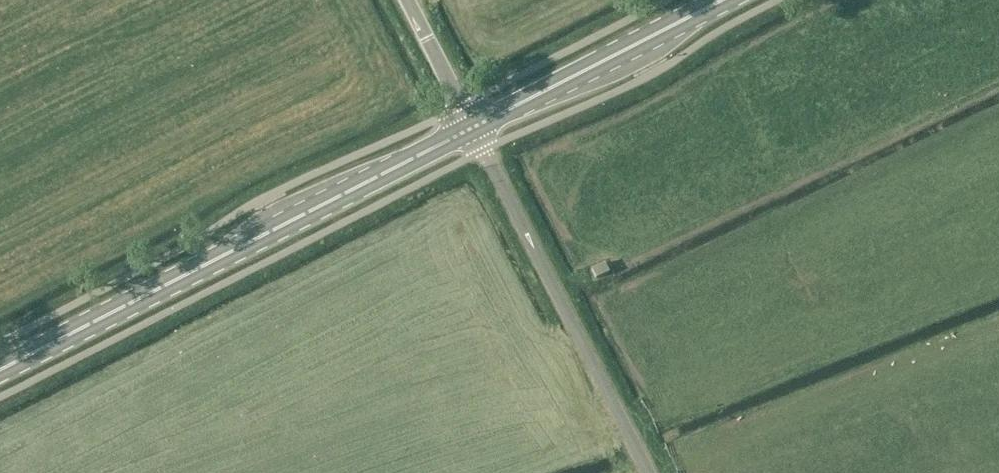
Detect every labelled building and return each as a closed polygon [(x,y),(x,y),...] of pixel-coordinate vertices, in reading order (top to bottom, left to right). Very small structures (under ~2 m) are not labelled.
[(608,273),(604,264),(591,270),(595,279),(608,273)]
